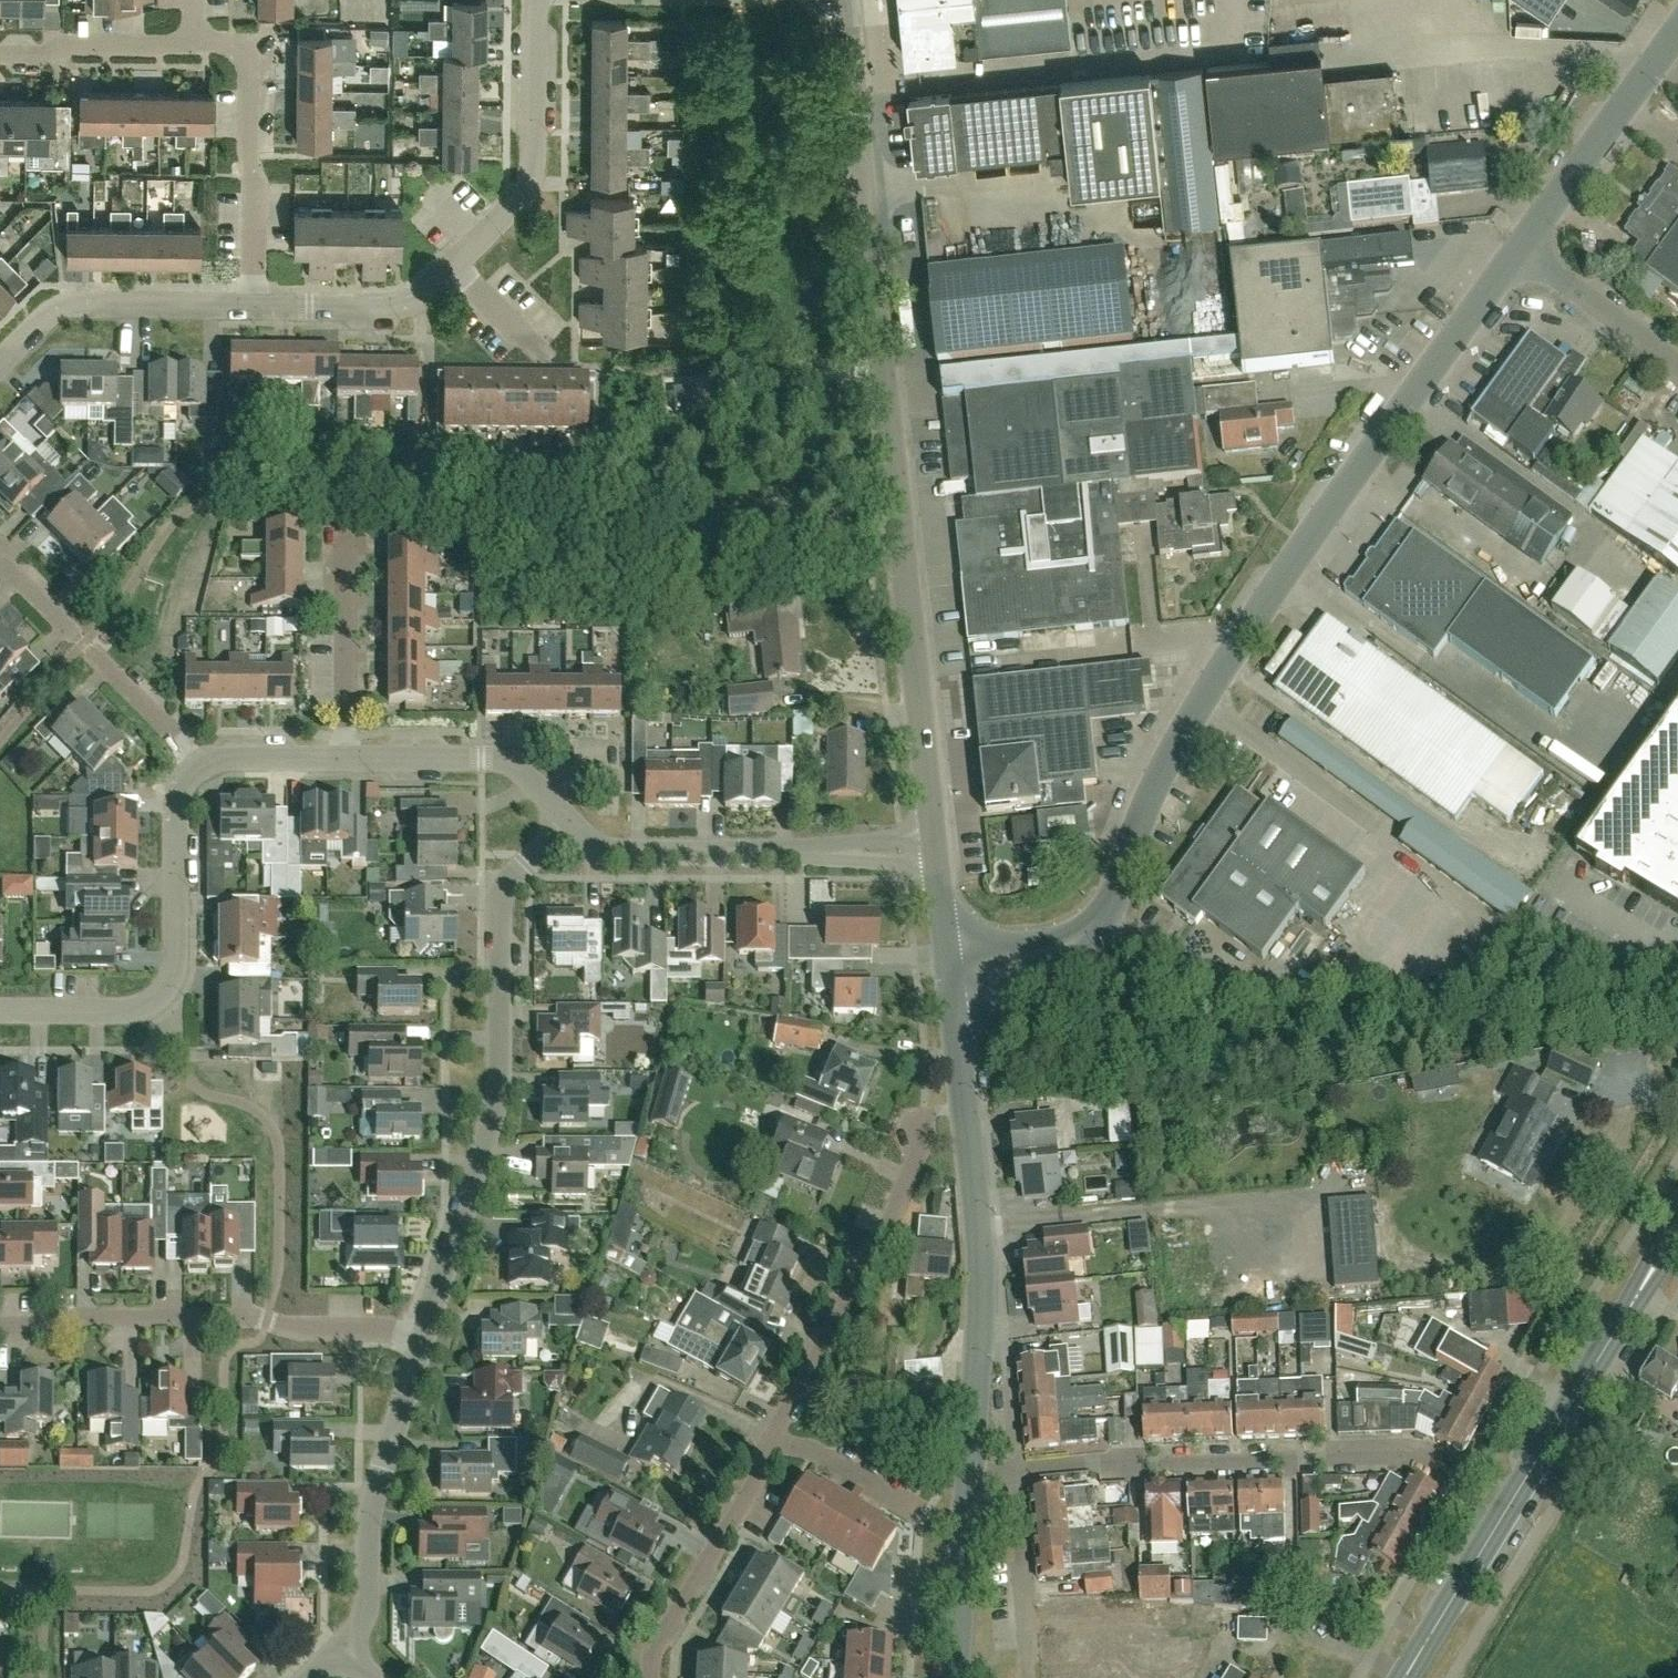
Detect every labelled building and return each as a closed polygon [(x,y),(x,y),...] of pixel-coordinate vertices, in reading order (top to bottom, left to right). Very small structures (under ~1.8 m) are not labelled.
[(18,9),(18,0),(0,0),(0,9),(18,9)] [(18,9),(43,10),(43,0),(18,0),(18,9)] [(257,12),(291,12),(291,0),(257,0),(257,12)] [(911,61),(1072,44),(1068,0),(902,0),(900,0),(907,63),(911,63),(911,61)] [(1550,17),(1562,0),(1524,0),(1550,17)] [(1624,11),(1632,0),(1607,0),(1624,11)] [(427,28),(485,29),(485,2),(480,2),(453,2),(453,20),(427,20),(427,28)] [(591,48),(649,48),(649,40),(625,40),(625,21),(591,20),(591,48)] [(485,56),(485,29),(427,28),(427,37),(452,37),(452,54),(476,55),(476,56),(485,56)] [(297,65),(355,65),(355,56),(330,56),(331,37),(297,37),(297,65)] [(649,57),(649,48),(591,48),(591,75),(625,75),(625,57),(649,57)] [(649,48),(649,57),(658,64),(678,64),(678,49),(649,48)] [(476,55),(452,54),(442,54),(442,73),(419,73),(419,82),(476,82),(476,56),(476,55)] [(1323,59),(1208,70),(1216,152),(1331,141),(1400,134),(1394,75),(1325,82),(1323,59)] [(355,74),(355,65),(297,65),(297,91),(330,92),(330,74),(355,74)] [(910,131),(915,131),(920,172),(961,168),(962,166),(1051,156),(1052,168),(1073,166),(1076,194),(1163,184),(1168,230),(1220,224),(1213,163),(1212,152),(1204,71),(954,99),(953,97),(912,102),(914,119),(909,119),(907,121),(908,125),(908,130),(910,131)] [(591,75),(591,100),(648,100),(648,91),(625,91),(625,75),(591,75)] [(475,108),(476,82),(419,82),(419,91),(442,91),(442,108),(475,108)] [(330,109),(330,92),(297,91),(297,118),(355,118),(355,110),(330,109)] [(79,135),(79,145),(89,145),(89,128),(105,129),(106,94),(79,94),(79,135)] [(132,146),(132,95),(106,94),(105,129),(122,129),(122,146),(132,146)] [(158,129),(159,95),(132,95),(132,146),(142,146),(142,129),(158,129)] [(185,146),(186,95),(159,95),(158,129),(175,129),(175,145),(185,146)] [(186,95),(185,146),(196,146),(196,128),(213,129),(213,95),(186,95)] [(648,110),(648,100),(591,100),(591,128),(624,128),(624,110),(648,110)] [(7,174),(7,147),(25,148),(25,103),(6,103),(0,103),(0,174),(7,174)] [(25,103),(25,148),(25,166),(69,166),(69,163),(69,135),(53,135),(53,103),(25,103)] [(69,103),(53,103),(53,135),(69,135),(69,103)] [(475,134),(475,108),(442,108),(442,125),(419,125),(419,134),(475,134)] [(355,127),(355,118),(297,118),(297,145),(330,145),(330,127),(355,127)] [(89,128),(89,145),(105,145),(105,129),(89,128)] [(624,146),(624,128),(591,128),(591,154),(648,154),(648,145),(640,145),(624,146)] [(624,146),(640,145),(640,128),(624,128),(624,146)] [(475,162),(475,134),(419,134),(419,143),(442,143),(442,162),(475,162)] [(665,136),(665,154),(671,154),(686,154),(686,136),(665,136)] [(1380,145),(1341,149),(1342,162),(1381,158),(1380,145)] [(142,146),(132,146),(132,154),(142,154),(142,146)] [(1257,148),(1235,150),(1239,194),(1262,192),(1257,148)] [(1483,148),(1429,154),(1432,183),(1434,199),(1436,199),(1468,196),(1488,193),(1485,168),(1483,148)] [(591,180),(625,180),(624,163),(648,163),(648,154),(591,154),(591,180)] [(1274,195),(1284,193),(1303,191),(1299,156),(1269,160),(1274,195)] [(1213,163),(1220,224),(1226,224),(1245,221),(1245,217),(1243,200),(1234,201),(1230,161),(1213,163)] [(89,163),(69,163),(69,166),(69,177),(89,177),(89,163)] [(180,164),(171,164),(171,173),(180,173),(180,164)] [(1669,171),(1624,234),(1639,245),(1628,261),(1677,297),(1677,178),(1669,171)] [(660,177),(660,191),(686,191),(686,177),(660,177)] [(1303,191),(1284,193),(1285,199),(1288,229),(1307,227),(1307,228),(1305,229),(1306,239),(1354,234),(1353,227),(1413,221),(1410,185),(1410,183),(1348,190),(1348,187),(1337,188),(1329,194),(1332,215),(1336,218),(1332,223),(1328,220),(1307,222),(1303,191)] [(566,222),(632,222),(632,198),(628,198),(590,198),(590,210),(567,210),(566,222)] [(92,262),(93,229),(76,229),(76,211),(65,211),(65,231),(65,262),(92,262)] [(92,262),(119,262),(119,211),(109,211),(109,229),(93,229),(92,262)] [(146,262),(146,229),(129,229),(129,211),(119,211),(119,262),(146,262)] [(146,262),(173,262),(173,211),(163,211),(163,229),(146,229),(146,262)] [(173,211),(173,262),(201,262),(200,230),(183,230),(183,211),(173,211)] [(320,277),(320,211),(293,211),(293,253),(300,253),(308,253),(308,277),(320,277)] [(347,254),(347,211),(320,211),(320,277),(332,277),(332,254),(347,254)] [(373,277),(374,211),(347,211),(347,254),(362,254),(362,277),(373,277)] [(374,211),(373,277),(385,277),(385,254),(401,254),(401,211),(374,211)] [(1245,221),(1226,224),(1228,247),(1258,244),(1256,216),(1245,217),(1245,221)] [(632,244),(632,228),(632,222),(566,222),(566,233),(590,233),(590,244),(603,244),(632,244)] [(1239,332),(1240,347),(1243,375),(1254,374),(1334,365),(1332,348),(1353,346),(1361,335),(1357,331),(1356,323),(1372,321),(1376,316),(1380,311),(1375,308),(1374,299),(1390,297),(1397,287),(1393,284),(1391,269),(1415,267),(1412,243),(1231,262),(1239,332)] [(645,267),(645,244),(632,244),(603,244),(603,254),(579,254),(579,266),(645,267)] [(39,279),(57,262),(47,253),(30,270),(39,279)] [(1124,256),(930,277),(940,366),(1134,345),(1124,256)] [(0,266),(0,307),(12,294),(0,282),(13,270),(4,261),(0,266)] [(645,290),(645,267),(579,266),(579,279),(603,279),(603,289),(645,290)] [(0,282),(12,294),(25,282),(13,270),(0,282)] [(645,312),(645,290),(603,289),(603,300),(579,300),(579,312),(645,312)] [(645,337),(645,312),(579,312),(579,323),(603,323),(603,337),(645,337)] [(1484,402),(1472,418),(1489,431),(1507,444),(1534,462),(1547,444),(1554,433),(1529,414),(1531,410),(1532,411),(1549,387),(1566,363),(1530,337),(1484,402)] [(1240,347),(942,379),(945,404),(943,404),(952,480),(952,483),(976,480),(978,499),(962,501),(964,520),(1116,503),(1115,500),(1151,496),(1149,483),(1164,482),(1189,479),(1202,478),(1197,425),(1198,425),(1197,420),(1195,394),(1193,380),(1243,375),(1240,347)] [(301,408),(310,408),(310,350),(286,351),(286,384),(302,384),(301,408)] [(337,385),(337,364),(337,350),(310,350),(310,408),(319,409),(319,385),(337,385)] [(257,422),(257,408),(257,351),(231,351),(230,383),(248,384),(248,422),(257,422)] [(266,384),(286,384),(286,351),(257,351),(257,408),(266,408),(266,384)] [(364,423),(365,364),(337,364),(337,385),(337,398),(355,398),(355,423),(364,423)] [(364,423),(372,423),(373,398),(391,398),(391,365),(365,364),(364,423)] [(407,399),(407,424),(416,423),(416,400),(418,399),(419,366),(391,365),(391,398),(407,399)] [(87,412),(87,373),(61,372),(60,388),(60,411),(87,412)] [(132,420),(137,420),(137,397),(149,397),(150,373),(132,372),(132,379),(132,402),(132,420)] [(114,425),(114,450),(131,450),(132,420),(132,402),(114,402),(115,379),(115,373),(87,373),(87,412),(87,424),(114,425)] [(162,420),(163,410),(176,410),(177,373),(150,373),(149,397),(137,397),(137,420),(162,420)] [(202,373),(177,373),(176,410),(188,411),(188,422),(216,422),(216,398),(202,398),(202,373)] [(202,398),(216,398),(216,373),(202,373),(202,398)] [(132,402),(132,379),(115,379),(114,402),(132,402)] [(468,433),(468,385),(452,385),(452,379),(437,379),(436,455),(444,455),(444,432),(468,433)] [(563,386),(562,434),(586,434),(585,456),(594,457),(594,381),(579,381),(579,386),(563,386)] [(499,433),(500,386),(468,385),(468,433),(499,433)] [(531,433),(531,386),(500,386),(499,433),(531,433)] [(562,434),(563,386),(531,386),(531,433),(562,434)] [(1549,387),(1532,411),(1572,440),(1587,418),(1591,421),(1601,406),(1572,386),(1564,397),(1549,387)] [(39,388),(25,402),(32,409),(42,420),(47,424),(60,411),(60,388),(39,388)] [(1241,389),(1203,393),(1205,419),(1221,417),(1225,455),(1277,450),(1276,432),(1293,430),(1291,409),(1244,414),(1241,389)] [(674,414),(693,412),(691,390),(672,391),(674,414)] [(836,395),(823,396),(824,405),(837,404),(836,395)] [(25,402),(18,408),(25,416),(32,409),(25,402)] [(33,429),(46,442),(56,433),(47,424),(42,420),(33,429)] [(34,454),(3,423),(0,426),(0,489),(34,454)] [(1452,446),(1425,482),(1506,540),(1542,565),(1575,518),(1465,440),(1458,450),(1452,446)] [(1590,515),(1677,578),(1677,467),(1641,441),(1608,489),(1590,515)] [(34,454),(50,470),(61,459),(45,444),(34,454)] [(1547,444),(1534,462),(1528,469),(1590,515),(1608,489),(1547,444)] [(162,451),(136,451),(136,465),(162,465),(162,451)] [(12,512),(17,507),(32,492),(42,502),(53,490),(62,482),(50,470),(34,454),(0,489),(0,510),(8,518),(13,513),(12,512)] [(187,489),(168,471),(154,485),(173,503),(187,489)] [(1203,488),(1202,478),(1187,480),(1188,493),(1204,492),(1203,488)] [(65,548),(93,521),(81,510),(96,496),(78,479),(60,497),(58,499),(68,508),(54,521),(46,529),(65,548)] [(1151,498),(1154,497),(1165,496),(1164,482),(1149,483),(1151,496),(1151,498)] [(32,492),(17,507),(31,520),(42,509),(54,521),(68,508),(58,499),(60,497),(57,493),(53,490),(42,502),(32,492)] [(1116,503),(1119,532),(1158,528),(1156,511),(1154,497),(1151,498),(1151,496),(1115,500),(1116,503)] [(1167,510),(1156,511),(1158,528),(1161,555),(1193,552),(1194,561),(1224,557),(1221,528),(1229,527),(1227,514),(1237,513),(1235,498),(1166,506),(1167,510)] [(93,521),(65,548),(85,567),(92,560),(106,546),(116,556),(136,536),(126,527),(132,520),(113,501),(93,521)] [(965,525),(956,526),(969,644),(1024,638),(1094,630),(1107,629),(1129,626),(1122,565),(1119,532),(1116,503),(964,520),(965,525)] [(1433,658),(1447,640),(1555,719),(1594,665),(1486,587),(1396,522),(1372,555),(1344,594),(1364,608),(1433,658)] [(241,552),(301,552),(301,527),(272,526),(266,526),(267,544),(241,544),(241,552)] [(460,541),(459,570),(468,570),(480,571),(481,541),(460,541)] [(389,569),(437,569),(437,559),(423,559),(423,542),(400,542),(389,542),(389,553),(389,569)] [(106,546),(92,560),(102,569),(116,556),(106,546)] [(301,560),(301,552),(241,552),(241,560),(267,560),(267,578),(301,578),(301,560)] [(437,579),(437,569),(389,569),(389,595),(423,595),(423,579),(437,579)] [(446,570),(446,581),(468,582),(468,570),(459,570),(446,570)] [(1635,616),(1578,574),(1552,610),(1657,686),(1677,657),(1677,596),(1659,582),(1635,616)] [(301,593),(301,578),(267,578),(267,597),(252,597),(252,608),(261,608),(281,608),(301,608),(301,593)] [(796,589),(726,596),(729,624),(761,621),(767,678),(768,678),(797,675),(794,649),(798,649),(795,617),(799,616),(796,589)] [(423,612),(423,595),(389,595),(389,622),(437,622),(437,612),(423,612)] [(281,608),(261,608),(261,616),(281,616),(281,608)] [(267,620),(250,620),(250,635),(267,635),(267,620)] [(301,621),(267,620),(267,635),(267,639),(284,639),(284,635),(301,635),(301,621)] [(1454,822),(1472,798),(1507,824),(1542,778),(1413,684),(1326,620),(1287,675),(1276,691),(1393,777),(1454,822)] [(437,632),(437,622),(389,622),(388,648),(423,648),(423,632),(437,632)] [(9,635),(0,626),(0,643),(9,635)] [(185,652),(184,634),(176,639),(176,652),(185,652)] [(0,643),(0,696),(14,682),(5,674),(26,652),(9,635),(0,643)] [(423,665),(423,648),(388,648),(388,675),(437,675),(437,665),(423,665)] [(14,682),(18,686),(39,665),(26,652),(5,674),(14,682)] [(210,705),(210,671),(195,671),(195,656),(185,656),(184,705),(210,705)] [(238,705),(239,656),(229,656),(229,671),(210,671),(210,705),(238,705)] [(263,659),(248,659),(248,656),(239,656),(238,705),(267,705),(267,671),(264,671),(263,659)] [(267,671),(267,705),(292,705),(292,656),(282,656),(282,671),(267,671)] [(592,717),(592,661),(582,661),(582,683),(566,682),(566,717),(592,717)] [(602,682),(602,661),(592,661),(592,717),(619,717),(619,682),(602,682)] [(462,665),(437,665),(437,675),(462,675),(462,665)] [(512,717),(512,682),(496,682),(496,668),(486,668),(486,717),(512,717)] [(539,717),(539,668),(529,668),(529,682),(512,682),(512,717),(539,717)] [(566,717),(566,682),(549,682),(549,668),(539,668),(539,717),(566,717)] [(1134,669),(1086,675),(973,687),(985,799),(987,815),(1035,809),(1035,814),(1041,814),(1087,809),(1085,787),(1098,786),(1091,719),(1146,713),(1142,686),(1153,685),(1151,668),(1134,669)] [(438,685),(437,675),(388,675),(388,702),(404,702),(423,702),(423,685),(438,685)] [(730,716),(772,711),(770,692),(770,687),(727,691),(730,716)] [(66,722),(76,712),(65,701),(55,711),(66,722)] [(55,711),(34,732),(45,743),(52,736),(72,756),(102,727),(82,706),(76,712),(66,722),(55,711)] [(1600,867),(1596,872),(1624,888),(1627,883),(1632,886),(1632,887),(1677,915),(1677,711),(1576,853),(1594,864),(1595,864),(1600,867)] [(632,738),(632,747),(646,747),(646,725),(671,726),(671,717),(642,715),(632,714),(632,738)] [(671,717),(671,726),(680,726),(680,717),(671,717)] [(1517,909),(1529,893),(1385,788),(1293,719),(1281,735),(1401,824),(1415,834),(1409,842),(1511,917),(1517,909)] [(792,739),(810,738),(810,720),(791,720),(792,739)] [(829,775),(829,795),(862,795),(862,737),(851,737),(840,737),(840,720),(810,720),(810,738),(829,738),(829,775)] [(840,737),(851,737),(851,720),(840,720),(840,737)] [(85,781),(68,798),(96,798),(119,798),(124,798),(124,782),(124,772),(110,759),(122,747),(102,727),(72,756),(85,769),(85,781)] [(712,738),(712,746),(712,749),(725,749),(725,738),(712,738)] [(698,754),(672,754),(672,807),(698,807),(698,800),(698,773),(712,773),(712,749),(712,746),(698,746),(698,754)] [(645,807),(672,807),(672,754),(646,754),(646,747),(632,747),(632,773),(645,773),(645,798),(645,807)] [(725,749),(712,749),(712,773),(725,773),(725,795),(725,807),(752,807),(752,770),(739,770),(739,749),(725,749)] [(739,749),(739,770),(752,770),(778,770),(778,749),(752,749),(739,749)] [(752,770),(752,807),(778,807),(778,795),(778,775),(792,775),(792,749),(778,749),(778,770),(752,770)] [(0,765),(0,766),(9,776),(20,765),(10,756),(0,765)] [(645,773),(632,773),(632,798),(645,798),(645,773)] [(698,773),(698,800),(711,801),(711,795),(725,795),(725,773),(712,773),(698,773)] [(792,795),(792,775),(778,775),(778,795),(792,795)] [(379,786),(366,786),(366,801),(380,801),(379,790),(379,786)] [(1240,792),(1210,833),(1205,828),(1199,835),(1194,842),(1201,847),(1180,876),(1177,873),(1159,898),(1182,915),(1196,925),(1202,917),(1263,961),(1300,910),(1326,929),(1366,874),(1365,874),(1270,804),(1266,810),(1240,792)] [(68,798),(30,797),(31,814),(58,814),(58,804),(68,804),(68,798)] [(68,825),(68,840),(80,840),(136,840),(136,811),(119,811),(96,811),(96,798),(68,798),(68,804),(68,825)] [(96,811),(119,811),(119,798),(96,798),(96,811)] [(207,833),(207,868),(223,867),(232,867),(232,844),(247,844),(247,798),(238,798),(234,802),(220,802),(220,810),(220,833),(207,833)] [(247,798),(247,844),(262,844),(262,867),(270,867),(286,867),(286,833),(273,833),(273,812),(273,802),(260,802),(255,798),(247,798)] [(286,867),(286,869),(300,869),(301,869),(301,853),(327,853),(327,843),(327,802),(302,802),(302,820),(286,820),(286,833),(286,867)] [(327,802),(327,843),(341,843),(341,861),(341,862),(352,862),(352,869),(366,869),(366,866),(366,844),(366,820),(350,820),(350,802),(327,802)] [(417,843),(455,843),(455,816),(446,816),(430,816),(430,802),(400,802),(400,812),(410,812),(410,830),(417,830),(417,843)] [(445,802),(430,802),(430,816),(446,816),(445,802)] [(207,810),(207,833),(220,833),(220,810),(207,810)] [(286,833),(286,820),(286,811),(273,812),(273,833),(286,833)] [(1036,824),(1039,849),(1039,851),(1082,847),(1090,846),(1089,832),(1087,817),(1036,822),(1036,824)] [(1039,849),(1036,824),(1012,827),(1014,851),(1039,849)] [(49,840),(31,840),(32,863),(49,863),(49,840)] [(66,869),(67,882),(96,882),(96,869),(119,869),(136,869),(136,840),(80,840),(80,856),(80,869),(66,869)] [(327,863),(341,862),(341,861),(341,843),(327,843),(327,853),(327,863)] [(396,884),(410,884),(431,884),(431,870),(446,870),(455,870),(455,843),(417,843),(417,857),(410,857),(403,858),(403,870),(396,870),(396,884)] [(377,844),(366,844),(366,866),(377,866),(377,844)] [(301,853),(301,869),(327,869),(327,863),(327,853),(301,853)] [(66,857),(66,869),(80,869),(80,856),(66,857)] [(223,867),(207,868),(207,901),(223,901),(223,867)] [(286,867),(270,867),(270,900),(277,900),(286,900),(286,869),(286,867)] [(96,882),(120,882),(119,869),(96,869),(96,882)] [(300,869),(286,869),(286,900),(292,900),(300,900),(300,869)] [(431,870),(431,884),(446,884),(446,870),(431,870)] [(378,872),(366,872),(366,885),(378,884),(378,872)] [(32,882),(1,882),(2,899),(33,898),(32,882)] [(67,882),(35,882),(35,895),(67,896),(67,882)] [(67,896),(66,911),(72,911),(72,924),(127,924),(127,906),(127,896),(120,896),(120,882),(96,882),(67,882),(67,896)] [(378,884),(366,885),(367,900),(367,904),(384,904),(383,884),(378,884)] [(410,894),(389,894),(389,923),(396,930),(404,931),(404,947),(413,947),(420,954),(427,946),(455,946),(455,917),(446,917),(446,909),(446,894),(410,894)] [(213,919),(213,934),(216,937),(220,937),(220,940),(271,940),(271,913),(277,913),(277,900),(270,900),(247,900),(228,901),(228,913),(220,913),(220,916),(216,916),(213,919)] [(300,900),(292,900),(292,909),(300,918),(308,918),(307,907),(307,900),(300,900)] [(327,907),(307,907),(308,918),(308,940),(308,952),(328,952),(328,935),(334,935),(334,925),(327,925),(327,907)] [(787,952),(771,952),(771,928),(771,913),(764,913),(760,909),(751,909),(746,913),(739,913),(739,950),(739,954),(754,954),(754,968),(758,971),(783,971),(783,982),(787,982),(787,962),(787,952)] [(556,968),(572,968),(584,968),(584,982),(601,982),(601,946),(585,945),(585,936),(581,936),(581,924),(581,913),(564,913),(564,911),(554,911),(554,913),(546,913),(546,937),(552,937),(552,955),(552,964),(556,968)] [(613,936),(613,953),(613,962),(622,962),(633,973),(650,973),(666,973),(666,942),(666,937),(644,938),(645,913),(613,913),(613,936)] [(699,963),(724,964),(724,946),(724,922),(710,922),(710,913),(706,913),(679,913),(679,952),(676,952),(676,963),(699,963)] [(858,963),(859,947),(871,947),(876,947),(876,914),(827,914),(827,931),(787,931),(787,952),(787,962),(806,963),(812,963),(858,963)] [(62,937),(62,966),(91,966),(91,970),(115,970),(115,966),(114,952),(127,952),(127,924),(72,924),(72,937),(62,937)] [(585,945),(601,946),(601,936),(601,924),(581,924),(581,936),(585,936),(585,945)] [(787,952),(787,931),(787,928),(771,928),(771,952),(787,952)] [(213,947),(213,960),(216,965),(219,965),(220,967),(228,967),(248,967),(248,980),(271,980),(271,940),(220,940),(220,944),(216,944),(213,947)] [(700,982),(699,963),(676,963),(676,952),(674,952),(674,942),(666,942),(666,973),(666,982),(700,982)] [(858,963),(866,963),(871,963),(871,947),(859,947),(858,963)] [(33,960),(33,975),(55,975),(55,959),(33,960)] [(812,963),(806,963),(806,973),(811,973),(811,991),(833,991),(833,1014),(834,1014),(834,1013),(863,1013),(874,1013),(874,1014),(876,1014),(876,990),(869,990),(869,977),(868,977),(868,978),(866,978),(866,963),(858,963),(812,963)] [(248,967),(228,967),(228,994),(248,994),(248,980),(248,967)] [(420,985),(389,985),(389,971),(376,971),(358,971),(358,997),(377,997),(377,1015),(405,1015),(419,1015),(420,985)] [(666,973),(650,973),(651,1006),(666,1006),(666,982),(666,973)] [(220,994),(220,1021),(257,1021),(271,1021),(271,980),(248,980),(248,994),(228,994),(220,994)] [(723,1010),(723,999),(723,985),(704,986),(705,999),(705,1008),(723,1010)] [(787,1021),(787,1001),(771,999),(770,1018),(778,1019),(787,1021)] [(537,1042),(543,1042),(543,1059),(572,1059),(578,1059),(578,1042),(593,1042),(600,1042),(600,1016),(600,1006),(565,1006),(565,1024),(555,1024),(537,1024),(537,1042)] [(565,1024),(565,1006),(555,1006),(555,1024),(565,1024)] [(630,1022),(630,1006),(600,1006),(600,1016),(614,1016),(614,1022),(630,1022)] [(778,1019),(774,1043),(817,1051),(820,1036),(821,1027),(787,1021),(778,1019)] [(220,1021),(220,1047),(226,1047),(248,1047),(248,1061),(253,1061),(282,1061),(297,1061),(296,1036),(284,1036),(281,1039),(257,1039),(257,1021),(220,1021)] [(405,1045),(406,1030),(377,1030),(349,1030),(349,1057),(369,1057),(369,1078),(419,1078),(419,1045),(405,1045)] [(296,1036),(297,1061),(309,1061),(309,1036),(296,1036)] [(572,1059),(572,1066),(593,1065),(593,1042),(578,1042),(578,1059),(572,1059)] [(858,1107),(859,1105),(863,1107),(869,1092),(865,1090),(874,1068),(856,1061),(858,1055),(838,1046),(820,1089),(816,1099),(827,1104),(831,1095),(839,1099),(858,1107)] [(227,1061),(248,1061),(248,1047),(226,1047),(227,1061)] [(1560,1048),(1549,1072),(1589,1091),(1600,1066),(1560,1048)] [(276,1066),(260,1066),(260,1075),(276,1075),(276,1066)] [(1455,1070),(1414,1082),(1418,1096),(1459,1084),(1455,1070)] [(1555,1121),(1546,1116),(1528,1106),(1540,1083),(1516,1070),(1503,1094),(1514,1100),(1480,1162),(1529,1189),(1540,1169),(1529,1163),(1542,1140),(1544,1141),(1555,1121)] [(665,1073),(650,1123),(676,1131),(691,1081),(665,1073)] [(31,1090),(31,1077),(20,1077),(2,1077),(2,1098),(0,1099),(0,1113),(2,1114),(2,1119),(18,1119),(17,1146),(13,1146),(13,1150),(13,1166),(18,1166),(46,1166),(47,1118),(47,1090),(31,1090)] [(104,1088),(90,1088),(90,1077),(59,1077),(59,1118),(89,1118),(89,1133),(93,1137),(104,1137),(104,1105),(104,1088)] [(148,1099),(148,1084),(148,1077),(117,1077),(117,1097),(109,1097),(109,1105),(109,1113),(131,1113),(131,1134),(162,1133),(162,1099),(148,1099)] [(558,1077),(558,1093),(543,1093),(543,1125),(559,1125),(586,1125),(586,1108),(606,1108),(606,1092),(597,1092),(598,1077),(558,1077)] [(647,1079),(630,1078),(630,1092),(647,1093),(647,1079)] [(832,1115),(839,1099),(831,1095),(827,1104),(816,1099),(820,1089),(803,1081),(795,1100),(823,1111),(832,1115)] [(162,1084),(148,1084),(148,1099),(162,1099),(162,1084)] [(309,1091),(309,1120),(327,1120),(327,1106),(327,1091),(309,1091)] [(349,1091),(327,1091),(327,1106),(345,1106),(350,1102),(349,1091)] [(362,1095),(362,1120),(360,1123),(360,1136),(363,1139),(409,1139),(419,1139),(419,1110),(399,1110),(399,1095),(391,1095),(362,1095)] [(823,1111),(795,1100),(791,1110),(819,1121),(823,1111)] [(1015,1159),(1057,1155),(1053,1114),(1016,1118),(1017,1131),(1013,1131),(1015,1159)] [(820,1154),(827,1137),(815,1132),(786,1120),(772,1153),(785,1159),(779,1176),(785,1178),(824,1194),(837,1161),(820,1154)] [(614,1139),(620,1139),(638,1140),(642,1127),(614,1126),(614,1139)] [(592,1139),(592,1154),(586,1154),(586,1153),(543,1153),(536,1153),(536,1172),(536,1179),(552,1179),(552,1195),(585,1195),(586,1170),(605,1169),(605,1154),(620,1154),(620,1139),(614,1139),(592,1139)] [(592,1154),(592,1139),(559,1139),(543,1139),(543,1153),(586,1153),(586,1154),(592,1154)] [(605,1154),(605,1169),(629,1169),(632,1161),(637,1144),(638,1140),(620,1139),(620,1154),(605,1154)] [(124,1147),(104,1148),(104,1166),(122,1166),(124,1166),(124,1147)] [(13,1150),(0,1150),(0,1181),(18,1181),(18,1166),(13,1166),(13,1150)] [(350,1171),(350,1153),(309,1153),(309,1171),(350,1171)] [(1057,1155),(1015,1159),(1018,1186),(1022,1186),(1024,1199),(1061,1195),(1057,1155)] [(419,1171),(408,1171),(408,1157),(378,1157),(360,1157),(360,1184),(377,1184),(377,1201),(412,1201),(419,1201),(419,1195),(419,1171)] [(151,1173),(152,1193),(166,1193),(165,1161),(162,1161),(162,1165),(154,1165),(154,1173),(151,1173)] [(54,1166),(46,1166),(18,1166),(18,1181),(0,1181),(0,1211),(5,1211),(30,1211),(41,1211),(41,1196),(41,1191),(54,1191),(54,1183),(54,1166)] [(77,1166),(54,1166),(54,1183),(77,1183),(77,1166)] [(783,1184),(761,1176),(754,1194),(775,1203),(783,1184)] [(623,1199),(635,1203),(641,1205),(646,1187),(640,1185),(629,1181),(623,1199)] [(227,1190),(210,1191),(210,1197),(210,1207),(228,1207),(227,1190)] [(1410,1289),(1436,1205),(1394,1192),(1368,1276),(1410,1289)] [(166,1224),(166,1211),(166,1198),(166,1193),(152,1193),(150,1193),(150,1209),(150,1224),(166,1224)] [(775,1203),(754,1194),(747,1213),(768,1223),(775,1203)] [(206,1268),(210,1268),(210,1264),(210,1211),(184,1211),(184,1197),(166,1198),(166,1211),(166,1239),(183,1239),(183,1265),(183,1268),(188,1268),(188,1273),(206,1273),(206,1268)] [(210,1197),(184,1197),(184,1211),(210,1211),(210,1207),(210,1197)] [(77,1260),(91,1261),(91,1224),(122,1224),(122,1209),(104,1209),(104,1198),(77,1198),(77,1228),(77,1260)] [(607,1246),(608,1247),(624,1256),(624,1255),(636,1213),(619,1203),(614,1219),(611,1232),(607,1246)] [(210,1211),(210,1264),(214,1264),(214,1269),(232,1269),(232,1263),(237,1263),(237,1256),(237,1235),(250,1235),(250,1207),(236,1207),(228,1207),(210,1207),(210,1211)] [(122,1209),(122,1224),(150,1224),(150,1209),(122,1209)] [(331,1237),(331,1215),(318,1215),(318,1246),(347,1246),(347,1237),(331,1237)] [(400,1254),(400,1241),(396,1241),(396,1227),(354,1226),(354,1215),(331,1215),(331,1237),(347,1237),(347,1246),(346,1269),(358,1269),(400,1269),(400,1254)] [(565,1252),(565,1240),(579,1240),(579,1219),(532,1219),(532,1239),(510,1239),(509,1250),(509,1286),(547,1286),(547,1252),(565,1252)] [(930,1250),(932,1221),(919,1220),(917,1249),(911,1248),(907,1300),(924,1301),(925,1281),(927,1262),(931,1263),(933,1250),(930,1250)] [(927,1262),(925,1281),(947,1283),(950,1251),(943,1251),(945,1222),(932,1221),(930,1250),(933,1250),(931,1263),(927,1262)] [(1149,1234),(1148,1223),(1128,1225),(1129,1236),(1149,1234)] [(121,1268),(122,1224),(91,1224),(91,1261),(91,1268),(121,1268)] [(150,1228),(150,1224),(122,1224),(121,1268),(121,1272),(152,1272),(152,1245),(152,1228),(150,1228)] [(166,1265),(183,1265),(183,1239),(166,1239),(166,1224),(150,1224),(150,1228),(152,1228),(152,1245),(166,1245),(166,1265)] [(749,1273),(785,1288),(796,1264),(787,1260),(795,1241),(759,1226),(751,1245),(753,1245),(742,1269),(749,1273)] [(55,1227),(5,1227),(0,1227),(0,1241),(0,1272),(1,1272),(31,1272),(31,1257),(55,1257),(55,1227)] [(1069,1283),(1067,1264),(1090,1262),(1086,1228),(1044,1232),(1046,1245),(1043,1245),(1044,1255),(1042,1258),(1025,1260),(1028,1287),(1069,1283)] [(237,1235),(237,1256),(250,1256),(250,1235),(237,1235)] [(646,1267),(624,1255),(624,1256),(608,1247),(603,1261),(638,1280),(646,1267)] [(720,1290),(711,1305),(749,1326),(761,1332),(766,1320),(767,1320),(773,1312),(783,1316),(784,1313),(787,1315),(790,1314),(795,1302),(794,1299),(791,1298),(793,1292),(785,1288),(749,1273),(740,1294),(722,1287),(720,1290)] [(1076,1309),(1073,1282),(1069,1283),(1028,1287),(1030,1315),(1035,1314),(1036,1327),(1091,1322),(1089,1308),(1076,1309)] [(766,1351),(742,1337),(749,1326),(711,1305),(694,1295),(674,1329),(705,1342),(755,1371),(758,1372),(765,1361),(761,1359),(766,1351)] [(1468,1298),(1471,1333),(1509,1330),(1506,1295),(1468,1298)] [(583,1319),(584,1318),(590,1299),(553,1299),(553,1311),(553,1320),(583,1319)] [(1336,1318),(1336,1336),(1354,1341),(1353,1307),(1336,1307),(1336,1318)] [(481,1329),(481,1334),(477,1334),(477,1355),(481,1355),(481,1360),(524,1360),(524,1340),(538,1340),(538,1314),(535,1314),(535,1311),(508,1311),(508,1329),(489,1329),(481,1329)] [(508,1329),(508,1311),(489,1311),(489,1329),(508,1329)] [(1156,1328),(1155,1315),(1138,1316),(1139,1329),(1156,1328)] [(1280,1330),(1279,1318),(1279,1317),(1258,1319),(1259,1331),(1279,1330),(1280,1330)] [(1295,1334),(1295,1317),(1279,1318),(1280,1330),(1279,1330),(1280,1335),(1278,1335),(1279,1346),(1295,1345),(1294,1334),(1295,1334)] [(584,1318),(583,1319),(579,1330),(574,1344),(600,1353),(609,1327),(584,1318)] [(1300,1319),(1300,1348),(1331,1347),(1330,1318),(1300,1319)] [(583,1319),(553,1320),(548,1319),(548,1330),(579,1330),(583,1319)] [(1232,1333),(1259,1331),(1258,1319),(1231,1320),(1232,1333)] [(1187,1339),(1209,1338),(1210,1325),(1186,1326),(1187,1339)] [(1165,1347),(1184,1347),(1184,1328),(1164,1329),(1165,1347)] [(705,1342),(674,1329),(665,1347),(717,1374),(717,1375),(744,1390),(749,1381),(752,1383),(758,1372),(755,1371),(705,1342)] [(1164,1329),(1163,1329),(1163,1332),(1136,1333),(1137,1372),(1163,1371),(1162,1350),(1163,1351),(1163,1347),(1165,1347),(1164,1329)] [(1137,1372),(1136,1333),(1136,1330),(1126,1330),(1126,1331),(1105,1332),(1107,1376),(1124,1375),(1124,1377),(1137,1376),(1137,1372)] [(914,1349),(916,1335),(892,1332),(882,1396),(899,1398),(903,1365),(905,1347),(914,1349)] [(1371,1363),(1376,1348),(1354,1341),(1336,1336),(1337,1352),(1371,1363)] [(1496,1399),(1507,1379),(1493,1371),(1498,1362),(1454,1337),(1437,1365),(1447,1371),(1496,1399)] [(677,1378),(683,1363),(644,1348),(639,1364),(677,1378)] [(1050,1350),(1051,1363),(1018,1366),(1019,1375),(1020,1387),(1070,1382),(1072,1382),(1069,1348),(1050,1350)] [(1659,1354),(1640,1385),(1671,1403),(1674,1398),(1677,1401),(1677,1365),(1659,1354)] [(270,1359),(256,1358),(256,1369),(270,1369),(270,1359)] [(300,1374),(300,1359),(270,1359),(270,1369),(270,1387),(288,1387),(288,1407),(314,1407),(332,1407),(332,1387),(332,1374),(321,1374),(300,1374)] [(321,1359),(300,1359),(300,1374),(321,1374),(321,1359)] [(903,1365),(904,1383),(942,1380),(940,1362),(903,1365)] [(1259,1383),(1259,1369),(1249,1370),(1249,1384),(1237,1384),(1239,1439),(1261,1439),(1259,1383)] [(1485,1417),(1496,1399),(1447,1371),(1442,1381),(1462,1393),(1457,1401),(1485,1417)] [(510,1396),(520,1396),(520,1375),(482,1374),(479,1374),(478,1388),(475,1392),(478,1395),(478,1400),(470,1400),(470,1396),(461,1396),(461,1413),(459,1413),(457,1416),(457,1422),(459,1425),(461,1425),(461,1428),(488,1428),(510,1428),(510,1396)] [(565,1374),(543,1374),(542,1386),(548,1395),(558,1398),(564,1377),(565,1374)] [(184,1432),(199,1432),(199,1412),(184,1412),(184,1392),(184,1381),(169,1381),(168,1377),(165,1375),(161,1375),(159,1377),(158,1381),(153,1381),(153,1401),(141,1401),(141,1423),(153,1423),(168,1423),(168,1432),(184,1432)] [(122,1381),(109,1381),(106,1376),(95,1376),(92,1381),(89,1381),(89,1393),(89,1423),(107,1423),(107,1448),(141,1448),(141,1423),(141,1401),(141,1393),(123,1393),(122,1381)] [(1155,1376),(1156,1392),(1145,1393),(1146,1443),(1168,1442),(1167,1431),(1166,1392),(1166,1376),(1155,1376)] [(34,1431),(34,1424),(50,1424),(50,1393),(50,1381),(22,1381),(22,1393),(0,1393),(0,1419),(6,1419),(6,1437),(34,1437),(34,1431)] [(1020,1387),(1022,1409),(1073,1403),(1106,1400),(1105,1388),(1071,1391),(1070,1382),(1020,1387)] [(1304,1438),(1304,1431),(1303,1382),(1280,1383),(1282,1431),(1282,1438),(1304,1438)] [(1326,1437),(1325,1431),(1324,1382),(1303,1382),(1304,1431),(1304,1438),(1326,1437)] [(1282,1438),(1282,1431),(1280,1383),(1259,1383),(1261,1439),(1282,1438)] [(1211,1441),(1233,1440),(1231,1384),(1209,1385),(1210,1391),(1211,1431),(1211,1441)] [(1405,1408),(1405,1407),(1405,1390),(1358,1388),(1357,1406),(1364,1407),(1378,1407),(1391,1408),(1405,1408)] [(642,1417),(652,1423),(630,1459),(649,1470),(652,1464),(665,1471),(672,1475),(690,1444),(682,1440),(698,1413),(659,1390),(642,1417)] [(257,1391),(243,1391),(243,1421),(257,1421),(257,1391)] [(1189,1441),(1189,1431),(1187,1391),(1178,1392),(1178,1393),(1168,1394),(1168,1392),(1166,1392),(1167,1431),(1168,1442),(1189,1441)] [(1211,1441),(1211,1431),(1210,1391),(1187,1391),(1189,1431),(1189,1441),(1211,1441)] [(184,1412),(199,1412),(199,1392),(184,1392),(184,1412)] [(1422,1406),(1438,1416),(1442,1418),(1474,1436),(1485,1417),(1457,1401),(1444,1394),(1439,1402),(1426,1395),(1420,1405),(1422,1406)] [(1137,1398),(1125,1398),(1125,1420),(1137,1420),(1137,1398)] [(1075,1425),(1076,1424),(1074,1411),(1107,1409),(1106,1400),(1073,1403),(1022,1409),(1024,1430),(1075,1425)] [(1352,1436),(1351,1406),(1338,1405),(1339,1436),(1352,1436)] [(1364,1407),(1357,1406),(1351,1406),(1352,1436),(1365,1435),(1364,1407)] [(1378,1435),(1378,1407),(1364,1407),(1365,1435),(1378,1435)] [(1392,1435),(1391,1408),(1378,1407),(1378,1435),(1392,1435)] [(1420,1408),(1405,1407),(1405,1408),(1391,1408),(1392,1435),(1416,1434),(1416,1429),(1420,1408)] [(1436,1439),(1464,1455),(1474,1436),(1442,1418),(1438,1416),(1434,1424),(1441,1429),(1436,1439)] [(257,1421),(243,1421),(243,1437),(257,1437),(257,1421)] [(1122,1445),(1122,1444),(1126,1444),(1125,1425),(1121,1425),(1120,1421),(1097,1423),(1076,1424),(1075,1425),(1024,1430),(1026,1451),(1062,1448),(1062,1446),(1097,1442),(1097,1435),(1109,1434),(1110,1446),(1122,1445)] [(332,1439),(322,1439),(322,1426),(314,1426),(274,1426),(274,1454),(290,1454),(290,1469),(332,1470),(332,1439)] [(184,1464),(199,1464),(199,1432),(184,1432),(184,1464)] [(630,1459),(583,1435),(570,1460),(617,1485),(630,1459)] [(567,1443),(554,1436),(547,1450),(560,1457),(567,1443)] [(516,1473),(529,1472),(529,1441),(488,1441),(488,1456),(468,1456),(468,1458),(441,1458),(441,1492),(448,1492),(468,1492),(468,1494),(489,1494),(489,1484),(498,1484),(498,1476),(516,1476),(516,1473)] [(0,1447),(0,1469),(26,1469),(26,1447),(0,1447)] [(58,1452),(58,1470),(94,1470),(94,1452),(78,1452),(58,1452)] [(556,1458),(531,1508),(551,1519),(578,1470),(556,1458)] [(1384,1487),(1430,1513),(1441,1493),(1413,1478),(1408,1487),(1391,1477),(1384,1487)] [(1315,1479),(1303,1480),(1303,1504),(1316,1504),(1316,1490),(1316,1489),(1343,1488),(1342,1480),(1342,1479),(1330,1479),(1315,1479)] [(825,1549),(849,1509),(828,1496),(803,1481),(767,1543),(778,1550),(791,1529),(825,1549)] [(223,1483),(209,1484),(209,1499),(223,1499),(223,1483)] [(1264,1543),(1286,1542),(1283,1483),(1261,1484),(1264,1543)] [(1264,1543),(1261,1484),(1240,1485),(1241,1518),(1242,1535),(1251,1535),(1251,1543),(1264,1543)] [(1191,1537),(1213,1537),(1211,1485),(1189,1486),(1191,1537)] [(1211,1485),(1213,1537),(1234,1536),(1233,1485),(1211,1485)] [(1183,1548),(1183,1538),(1181,1486),(1147,1487),(1148,1549),(1183,1548)] [(297,1503),(287,1503),(287,1487),(243,1487),(237,1487),(237,1515),(255,1515),(255,1532),(296,1532),(297,1503)] [(1420,1532),(1430,1513),(1384,1487),(1379,1498),(1373,1506),(1420,1532)] [(1032,1516),(1092,1511),(1097,1510),(1097,1509),(1105,1508),(1105,1509),(1129,1509),(1128,1488),(1104,1488),(1105,1503),(1096,1503),(1095,1489),(1064,1492),(1064,1491),(1029,1495),(1032,1516)] [(661,1537),(651,1532),(658,1518),(611,1493),(585,1541),(609,1554),(612,1547),(646,1565),(661,1537)] [(1320,1504),(1316,1504),(1303,1504),(1302,1504),(1303,1538),(1321,1538),(1320,1504)] [(1339,1525),(1351,1524),(1355,1520),(1358,1518),(1363,1524),(1361,1526),(1408,1552),(1420,1532),(1373,1506),(1369,1509),(1339,1509),(1339,1525)] [(871,1613),(881,1596),(888,1600),(891,1557),(882,1556),(894,1536),(872,1522),(849,1509),(825,1549),(860,1570),(844,1597),(871,1613)] [(1034,1538),(1094,1532),(1092,1511),(1032,1516),(1034,1538)] [(484,1544),(484,1512),(448,1512),(431,1512),(431,1529),(420,1529),(419,1560),(446,1561),(463,1561),(463,1544),(484,1544)] [(520,1512),(502,1512),(502,1529),(521,1529),(520,1512)] [(1128,1528),(1139,1527),(1139,1512),(1117,1515),(1117,1529),(1128,1528)] [(527,1532),(541,1540),(548,1526),(535,1518),(527,1532)] [(1398,1570),(1408,1552),(1361,1526),(1355,1539),(1343,1540),(1338,1550),(1366,1565),(1371,1556),(1398,1570)] [(1128,1528),(1128,1549),(1139,1548),(1139,1527),(1128,1528)] [(1036,1559),(1070,1556),(1069,1546),(1108,1543),(1107,1531),(1094,1532),(1034,1538),(1036,1559)] [(463,1544),(463,1561),(463,1568),(483,1568),(484,1544),(463,1544)] [(1325,1564),(1323,1544),(1299,1546),(1300,1566),(1325,1564)] [(237,1545),(209,1545),(209,1569),(237,1569),(237,1550),(237,1545)] [(600,1576),(608,1562),(585,1548),(572,1572),(586,1580),(576,1597),(613,1619),(628,1591),(618,1586),(600,1576)] [(286,1563),(286,1550),(255,1550),(237,1550),(237,1569),(237,1579),(255,1579),(255,1593),(256,1593),(256,1606),(280,1606),(280,1593),(297,1593),(297,1563),(286,1563)] [(1070,1556),(1036,1559),(1038,1581),(1073,1577),(1072,1569),(1110,1565),(1109,1552),(1070,1556)] [(777,1560),(771,1570),(756,1561),(750,1570),(755,1573),(754,1574),(791,1596),(797,1585),(803,1576),(777,1560)] [(626,1572),(608,1562),(600,1576),(618,1586),(626,1572)] [(1193,1580),(1171,1581),(1170,1569),(1139,1570),(1140,1604),(1194,1603),(1194,1587),(1193,1580)] [(755,1573),(750,1570),(738,1590),(780,1615),(791,1596),(754,1574),(755,1573)] [(1330,1572),(1304,1570),(1301,1605),(1327,1607),(1330,1572)] [(1112,1574),(1085,1577),(1087,1598),(1114,1595),(1112,1574)] [(411,1629),(434,1629),(434,1632),(434,1635),(436,1637),(438,1639),(440,1641),(443,1641),(446,1641),(448,1639),(450,1637),(452,1635),(452,1632),(452,1629),(454,1629),(454,1604),(478,1604),(478,1576),(446,1576),(423,1576),(423,1594),(412,1594),(411,1629)] [(1239,1611),(1239,1595),(1239,1581),(1232,1581),(1232,1590),(1214,1590),(1214,1609),(1219,1609),(1239,1611)] [(1267,1611),(1294,1611),(1293,1584),(1266,1585),(1266,1594),(1267,1611)] [(1194,1603),(1214,1609),(1214,1590),(1214,1587),(1194,1587),(1194,1603)] [(780,1615),(738,1590),(726,1610),(731,1613),(732,1612),(768,1634),(780,1615)] [(227,1612),(209,1594),(196,1606),(214,1624),(227,1612)] [(1239,1595),(1239,1611),(1267,1611),(1266,1594),(1239,1595)] [(780,1615),(792,1622),(803,1603),(791,1596),(780,1615)] [(579,1673),(595,1646),(582,1638),(566,1628),(575,1614),(552,1600),(535,1627),(540,1630),(526,1651),(536,1657),(533,1663),(547,1672),(551,1675),(554,1671),(559,1661),(579,1673)] [(452,1629),(452,1632),(479,1632),(478,1604),(454,1604),(454,1629),(452,1629)] [(823,1604),(818,1612),(827,1618),(832,1609),(823,1604)] [(731,1613),(726,1610),(721,1620),(728,1624),(720,1638),(729,1643),(729,1651),(746,1653),(756,1654),(762,1644),(768,1634),(732,1612),(731,1613)] [(1238,1645),(1267,1645),(1267,1611),(1239,1611),(1238,1645)] [(827,1618),(818,1612),(811,1624),(820,1630),(827,1618)] [(582,1618),(575,1614),(566,1628),(582,1638),(591,1624),(582,1618)] [(768,1634),(780,1641),(792,1622),(780,1615),(768,1634)] [(79,1616),(63,1616),(63,1639),(79,1639),(79,1616)] [(144,1616),(152,1644),(171,1626),(162,1617),(144,1616)] [(256,1671),(242,1657),(234,1649),(245,1639),(241,1635),(225,1619),(204,1640),(214,1650),(204,1660),(222,1677),(249,1677),(256,1671)] [(0,1625),(0,1642),(8,1642),(8,1625),(0,1625)] [(845,1665),(887,1667),(889,1643),(854,1640),(855,1627),(842,1626),(841,1642),(847,1642),(845,1665)] [(547,1672),(533,1663),(493,1637),(480,1656),(513,1677),(515,1675),(520,1677),(544,1677),(547,1672)] [(697,1660),(697,1671),(702,1671),(702,1673),(745,1676),(746,1653),(729,1651),(729,1643),(720,1638),(713,1650),(707,1649),(706,1661),(697,1660)] [(234,1649),(242,1657),(252,1646),(245,1639),(234,1649)] [(803,1641),(797,1651),(806,1656),(811,1646),(803,1641)] [(175,1670),(153,1648),(159,1668),(162,1677),(178,1677),(175,1670)] [(806,1656),(797,1651),(791,1660),(801,1666),(806,1656)] [(115,1668),(102,1668),(102,1664),(99,1662),(94,1661),(94,1656),(74,1656),(74,1677),(115,1677),(115,1668)] [(204,1660),(186,1677),(222,1677),(204,1660)] [(800,1677),(812,1677),(818,1668),(810,1663),(800,1677)] [(887,1667),(845,1665),(845,1677),(886,1677),(887,1667)] [(115,1677),(156,1677),(156,1668),(115,1668),(115,1677)] [(496,1677),(474,1668),(470,1677),(495,1677),(496,1677)] [(781,1677),(794,1677),(797,1674),(784,1669),(781,1677)] [(1231,1669),(1226,1677),(1246,1677),(1231,1669)]
